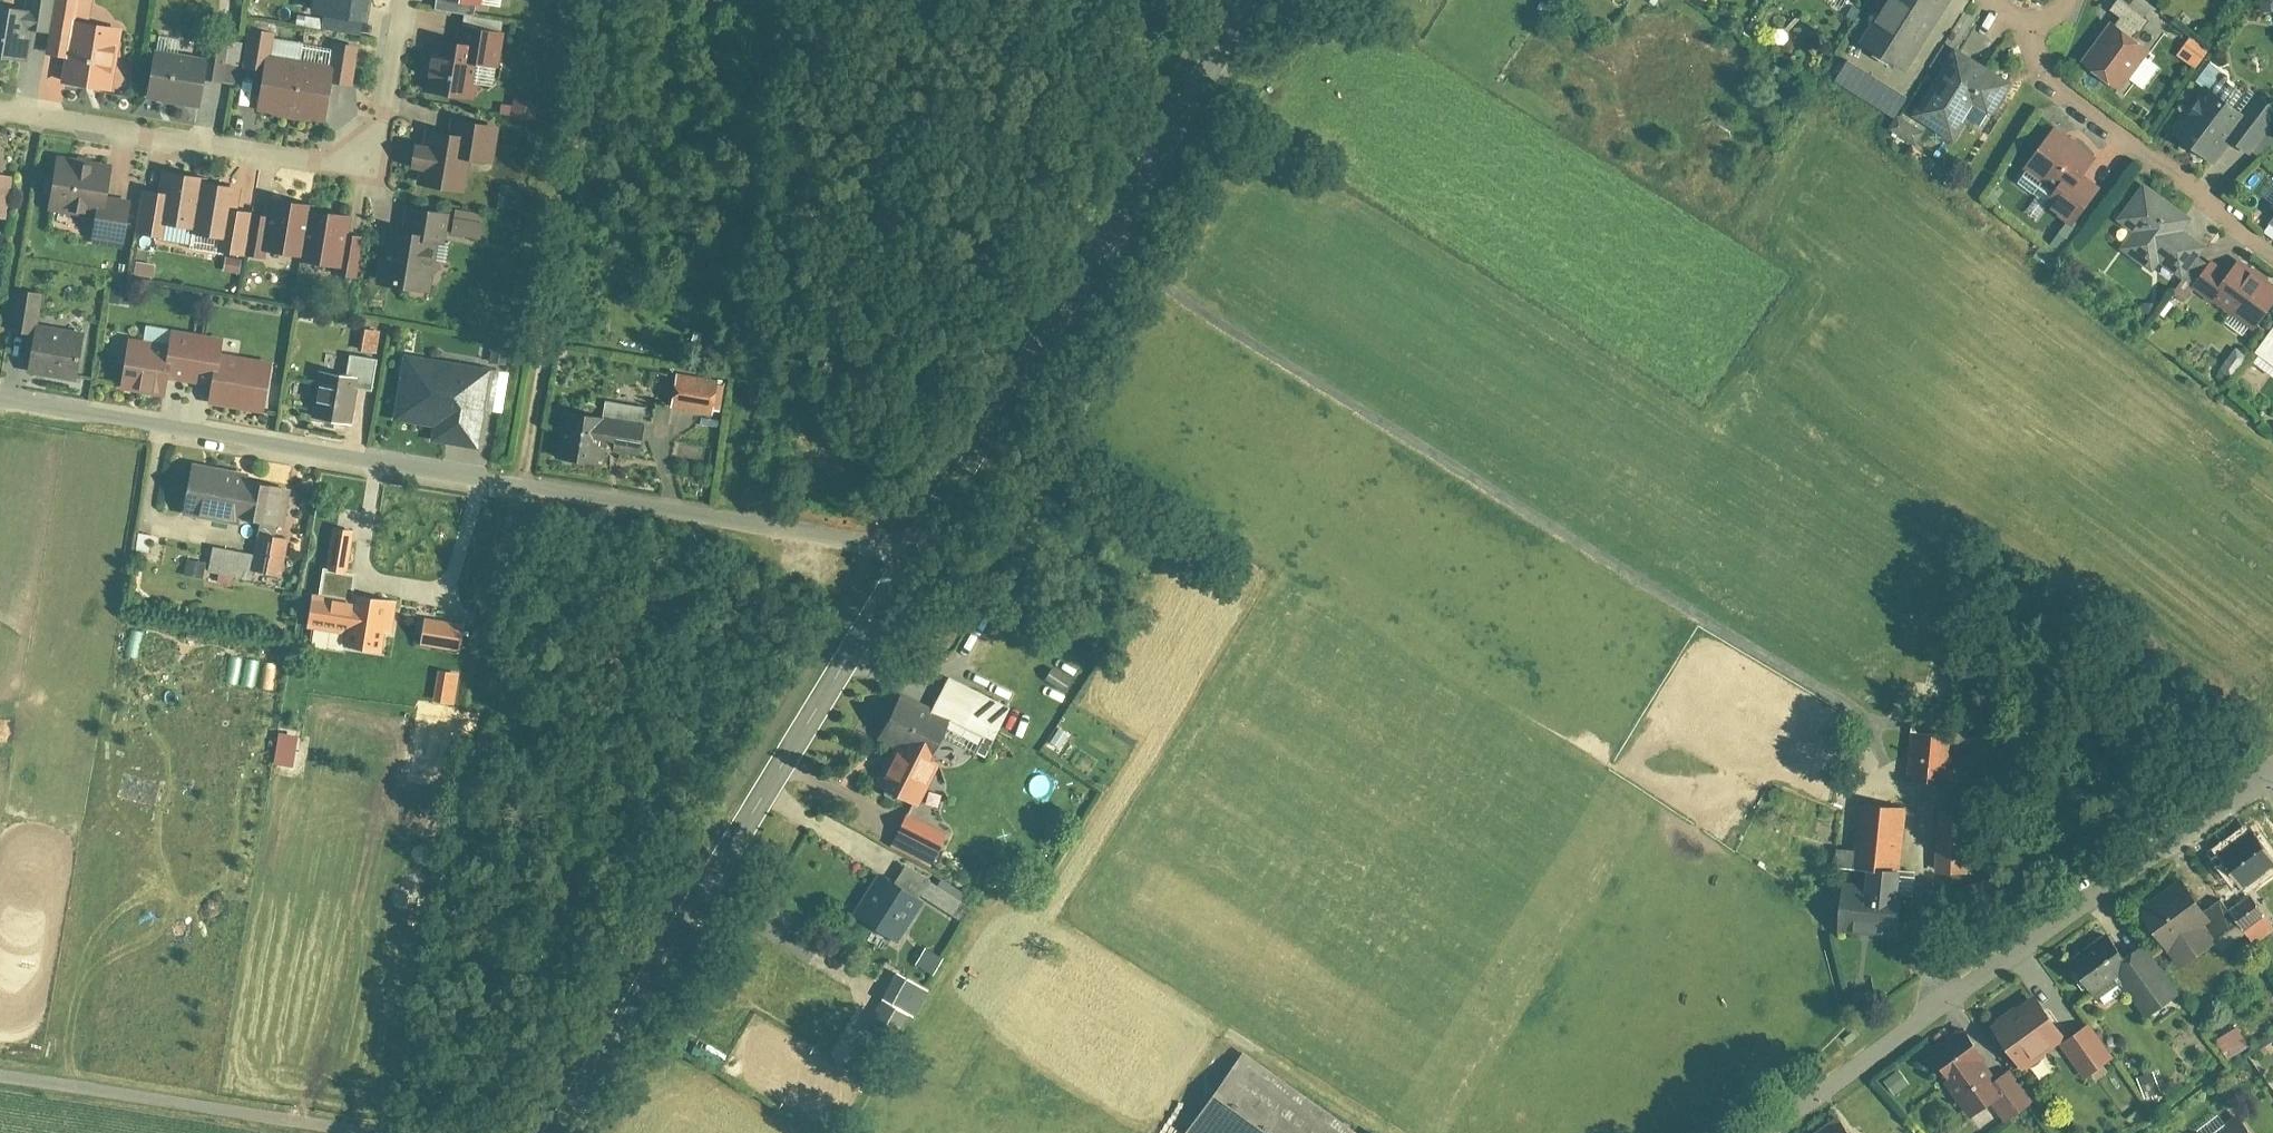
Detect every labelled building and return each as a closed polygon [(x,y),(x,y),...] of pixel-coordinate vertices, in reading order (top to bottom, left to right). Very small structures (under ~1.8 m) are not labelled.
[(317,10),(365,18),(368,0),(318,0),(317,10)] [(1860,42),(1907,70),(1948,0),(1884,0),(1860,42)] [(22,63),(29,18),(0,13),(0,59),(22,63)] [(2119,92),(2153,47),(2113,18),(2077,62),(2119,92)] [(61,86),(105,93),(115,30),(71,22),(61,86)] [(414,93),(469,103),(475,72),(491,75),(500,34),(456,27),(452,44),(423,39),(414,93)] [(2014,79),(1953,44),(1909,112),(1954,139),(1967,118),(1986,129),(2014,79)] [(132,98),(185,108),(193,68),(138,58),(132,98)] [(245,107),(281,114),(290,67),(254,61),(245,107)] [(281,114),(316,119),(325,72),(290,67),(281,114)] [(2206,85),(2171,135),(2212,163),(2228,137),(2258,158),(2272,139),(2272,110),(2254,96),(2243,113),(2206,85)] [(418,132),(411,179),(463,188),(467,162),(490,165),(496,130),(447,122),(444,136),(418,132)] [(2097,154),(2055,124),(2018,173),(2048,193),(2043,202),(2073,221),(2098,185),(2083,174),(2097,154)] [(84,213),(98,215),(106,170),(49,161),(42,205),(84,213)] [(186,227),(193,182),(194,177),(157,172),(154,194),(136,192),(130,235),(148,237),(151,222),(186,227)] [(3,221),(9,179),(0,178),(0,221),(3,221)] [(2192,216),(2140,179),(2115,216),(2130,227),(2118,243),(2153,267),(2158,258),(2181,273),(2203,243),(2182,230),(2192,216)] [(186,227),(186,234),(214,238),(213,253),(233,257),(241,214),(226,212),(230,187),(193,182),(186,227)] [(526,191),(499,187),(495,211),(521,215),(526,191)] [(241,214),(233,257),(254,260),(256,249),(294,256),(302,210),(261,204),(259,216),(241,214)] [(302,210),(294,256),(293,263),(334,270),(333,277),(351,281),(358,238),(342,236),(345,218),(302,210)] [(373,227),(365,276),(427,287),(433,248),(446,250),(451,220),(403,212),(400,231),(373,227)] [(98,215),(84,213),(80,237),(119,243),(123,219),(98,215)] [(2253,327),(2272,299),(2272,294),(2216,252),(2192,283),(2253,327)] [(24,331),(30,292),(6,289),(0,325),(0,329),(24,331)] [(16,369),(71,378),(77,340),(24,331),(16,369)] [(120,337),(112,384),(160,392),(162,374),(184,377),(189,349),(173,346),(153,343),(120,337)] [(184,377),(203,381),(201,401),(260,411),(269,362),(189,349),(184,377)] [(399,351),(387,419),(425,426),(424,436),(477,444),(488,366),(399,351)] [(354,377),(353,387),(367,390),(372,359),(358,356),(354,377)] [(318,372),(311,418),(347,424),(353,387),(354,377),(318,372)] [(698,373),(696,391),(724,396),(726,377),(698,373)] [(555,453),(592,459),(593,448),(638,454),(646,396),(602,390),(599,413),(561,409),(555,453)] [(178,472),(174,510),(233,521),(240,482),(178,472)] [(240,482),(233,521),(280,529),(286,490),(240,482)] [(255,533),(251,562),(282,566),(285,538),(255,533)] [(248,548),(211,542),(207,569),(244,575),(248,548)] [(304,594),(299,625),(348,632),(354,602),(304,594)] [(418,642),(455,646),(457,625),(420,621),(418,642)] [(942,680),(923,718),(941,727),(937,736),(981,758),(1004,710),(942,680)] [(932,761),(926,758),(937,736),(941,727),(923,718),(890,702),(870,739),(887,748),(866,788),(907,809),(932,761)] [(1909,732),(1904,781),(1949,785),(1954,737),(1909,732)] [(1892,888),(1893,876),(1899,877),(1906,812),(1856,807),(1849,871),(1857,872),(1856,885),(1829,883),(1824,931),(1894,938),(1899,889),(1892,888)] [(1972,813),(1938,812),(1936,873),(1970,874),(1972,813)] [(901,820),(887,847),(922,865),(936,838),(901,820)] [(2211,857),(2239,889),(2272,862),(2272,844),(2254,822),(2211,857)] [(885,876),(860,914),(894,936),(919,898),(885,876)] [(921,892),(954,912),(962,899),(929,879),(921,892)] [(2183,882),(2134,913),(2169,964),(2219,933),(2183,882)] [(2102,936),(2065,961),(2100,1004),(2122,989),(2142,1012),(2176,991),(2148,951),(2122,967),(2102,936)] [(917,952),(906,969),(924,980),(935,963),(917,952)] [(2063,1031),(2035,989),(1988,1022),(2019,1066),(2059,1040),(2081,1072),(2109,1056),(2083,1020),(2063,1031)] [(877,1003),(860,1033),(886,1048),(903,1017),(877,1003)] [(1964,1029),(1933,1051),(1930,1059),(1936,1068),(1944,1066),(1954,1080),(1952,1082),(1975,1113),(1994,1099),(2002,1093),(1995,1082),(1980,1061),(1985,1058),(1964,1029)] [(1187,1132),(1349,1132),(1240,1057),(1187,1132)] [(2011,1071),(1995,1082),(2002,1093),(1994,1099),(2008,1118),(2033,1100),(2011,1071)] [(2240,1112),(2210,1132),(2257,1132),(2240,1112)] [(1839,1116),(1816,1132),(1852,1132),(1839,1116)]
